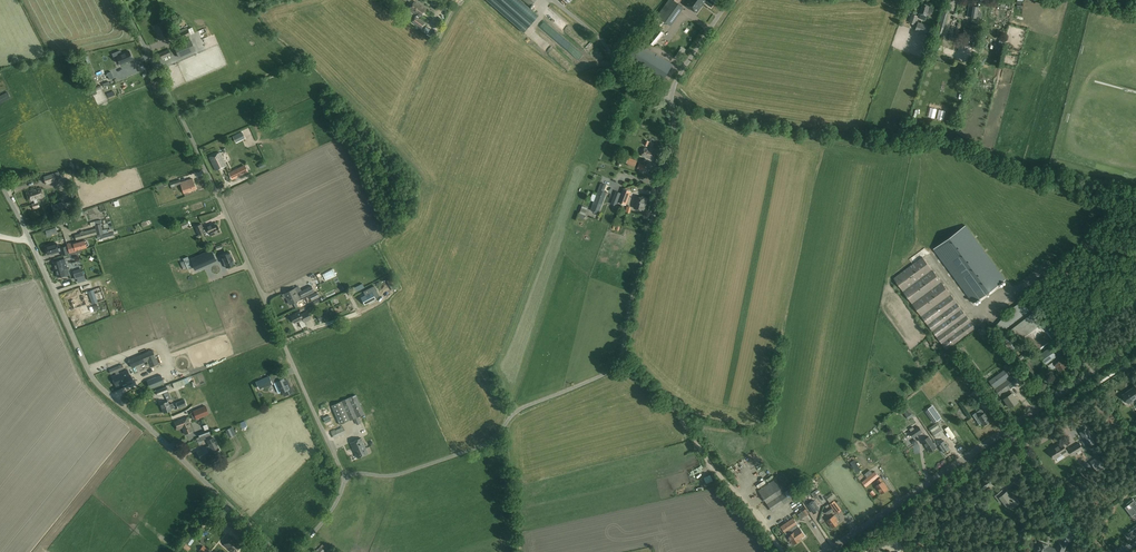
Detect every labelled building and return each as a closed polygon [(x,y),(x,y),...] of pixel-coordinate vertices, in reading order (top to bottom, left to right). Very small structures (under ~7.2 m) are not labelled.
[(524,32),(539,15),(529,7),(530,6),(536,0),(523,0),(528,5),(527,6),(521,0),(487,0),(524,32)] [(664,21),(667,17),(671,21),(682,6),(678,3),(680,0),(668,0),(657,16),(664,21)] [(697,13),(705,2),(711,7),(714,3),(710,0),(688,0),(685,4),(697,13)] [(418,18),(419,16),(420,17),(426,9),(414,1),(409,9),(417,15),(416,17),(415,16),(411,21),(421,28),(425,23),(418,18)] [(930,5),(922,3),(919,13),(921,13),(919,18),(925,20),(930,5)] [(969,5),(967,16),(972,17),(971,22),(978,23),(978,18),(977,18),(978,7),(969,5)] [(936,31),(943,33),(949,10),(943,8),(936,31)] [(164,14),(160,15),(163,23),(164,25),(168,23),(167,20),(164,14)] [(918,16),(911,14),(909,22),(915,25),(918,16)] [(915,30),(928,34),(931,26),(924,23),(924,24),(918,22),(915,30)] [(163,23),(154,27),(160,40),(169,36),(164,25),(163,23)] [(980,38),(981,32),(964,28),(963,34),(980,38)] [(190,35),(187,29),(179,33),(182,39),(190,35)] [(665,34),(659,29),(650,40),(649,42),(653,45),(655,43),(656,44),(665,34)] [(548,52),(551,49),(536,35),(532,38),(548,52)] [(184,50),(177,53),(179,57),(195,50),(190,40),(182,44),(184,50)] [(627,60),(662,82),(673,64),(638,42),(627,60)] [(168,49),(159,53),(161,58),(171,54),(168,49)] [(120,65),(133,59),(129,51),(122,54),(120,50),(112,54),(116,62),(119,61),(120,65)] [(97,63),(99,68),(108,65),(105,57),(93,61),(94,64),(97,63)] [(91,88),(97,85),(92,75),(86,78),(91,88)] [(0,96),(0,103),(10,97),(7,92),(0,96)] [(645,147),(642,156),(653,160),(656,151),(645,147)] [(226,166),(220,152),(209,157),(216,170),(226,166)] [(628,157),(628,159),(626,163),(635,166),(637,161),(628,157)] [(232,178),(247,171),(244,166),(229,173),(232,178)] [(45,184),(55,181),(55,180),(60,179),(58,172),(43,177),(45,184)] [(186,181),(180,183),(179,179),(170,183),(171,187),(181,184),(184,193),(196,189),(192,179),(189,180),(189,181),(186,182),(186,181)] [(591,210),(599,213),(607,192),(604,191),(606,185),(601,183),(591,210)] [(34,190),(34,189),(27,191),(30,201),(34,200),(35,203),(32,204),(34,209),(39,207),(38,202),(37,202),(36,199),(37,199),(41,197),(42,197),(44,196),(40,187),(34,190)] [(70,200),(76,199),(72,189),(67,190),(70,200)] [(631,192),(630,191),(623,189),(618,202),(626,205),(631,192)] [(616,205),(621,193),(616,191),(611,204),(616,205)] [(645,204),(646,204),(647,199),(645,198),(645,197),(642,196),(642,198),(637,196),(635,205),(634,208),(643,210),(645,204)] [(67,211),(66,206),(64,201),(52,205),(55,215),(67,211)] [(95,224),(98,235),(103,234),(103,230),(101,223),(102,223),(101,219),(94,221),(95,224)] [(205,232),(208,230),(208,232),(210,231),(212,236),(220,232),(217,225),(215,226),(214,222),(206,226),(206,227),(203,228),(201,224),(195,226),(199,235),(205,232)] [(933,249),(973,303),(1005,279),(966,225),(933,249)] [(97,234),(95,229),(95,228),(80,232),(80,233),(75,235),(76,239),(97,234)] [(85,241),(77,243),(77,241),(67,244),(68,246),(70,253),(76,251),(76,250),(87,247),(86,247),(88,246),(89,245),(88,242),(86,241),(85,241)] [(45,246),(47,255),(54,253),(55,253),(59,252),(56,243),(49,245),(45,246)] [(68,246),(66,246),(61,248),(63,255),(70,253),(68,246)] [(211,250),(190,259),(195,269),(215,260),(211,250)] [(221,256),(226,268),(235,264),(230,252),(221,256)] [(187,269),(192,267),(188,256),(183,258),(187,269)] [(922,257),(893,278),(946,350),(976,328),(973,325),(923,256),(922,257)] [(53,262),(58,277),(64,275),(65,276),(69,275),(68,268),(65,259),(60,260),(53,262)] [(216,277),(224,274),(219,263),(212,267),(216,277)] [(206,280),(215,277),(211,266),(202,269),(206,280)] [(333,269),(323,274),(326,280),(336,275),(333,269)] [(302,298),(314,292),(311,286),(296,293),(294,288),(282,294),(284,297),(286,296),(290,304),(300,299),(300,298),(302,297),(302,298)] [(368,303),(375,300),(375,299),(376,299),(375,298),(379,296),(374,286),(363,291),(365,295),(361,297),(361,298),(362,297),(365,304),(364,305),(365,305),(368,303)] [(100,287),(88,291),(93,304),(105,299),(100,287)] [(316,299),(314,294),(309,296),(297,301),(300,306),(316,299)] [(83,295),(71,300),(75,309),(86,305),(83,295)] [(1014,323),(1029,307),(1022,300),(1007,317),(1014,323)] [(291,316),(294,323),(299,321),(299,322),(303,320),(304,322),(311,318),(307,311),(301,314),(299,311),(295,313),(295,314),(291,316)] [(317,315),(319,320),(329,316),(326,311),(317,315)] [(1035,311),(1020,323),(1040,349),(1052,340),(1045,331),(1048,328),(1035,311)] [(1018,350),(1001,329),(996,333),(1013,354),(1018,350)] [(1039,355),(1046,364),(1057,356),(1050,347),(1039,355)] [(158,363),(152,349),(129,359),(132,367),(148,360),(150,367),(158,363)] [(1063,355),(1060,357),(1052,362),(1056,367),(1056,366),(1059,370),(1069,363),(1064,357),(1063,355)] [(1005,369),(989,381),(1000,396),(1023,379),(1018,372),(1011,377),(1007,371),(1011,369),(1007,364),(1003,367),(1005,369)] [(121,383),(123,382),(131,379),(127,370),(112,376),(116,386),(121,384),(121,383)] [(263,387),(272,384),(269,376),(256,382),(259,388),(263,386),(263,387)] [(153,388),(164,384),(162,377),(150,381),(153,388)] [(273,380),(278,393),(288,389),(283,378),(280,380),(279,378),(273,380)] [(176,388),(186,384),(183,379),(167,385),(170,394),(177,391),(176,388)] [(168,390),(166,386),(156,390),(157,394),(168,390)] [(979,387),(973,392),(982,403),(988,398),(979,387)] [(1123,395),(1128,404),(1135,399),(1135,388),(1135,387),(1123,395)] [(1012,392),(1004,398),(1010,407),(1018,401),(1012,392)] [(178,408),(186,405),(184,400),(176,403),(178,408)] [(171,410),(171,409),(174,408),(173,403),(169,404),(168,401),(166,402),(165,401),(165,402),(160,404),(164,413),(171,410)] [(193,411),(197,418),(209,414),(206,406),(193,411)] [(328,413),(332,422),(348,416),(344,406),(328,413)] [(925,411),(928,415),(931,413),(937,421),(941,418),(932,406),(925,411)] [(981,409),(978,411),(973,415),(976,419),(977,418),(980,423),(982,421),(984,425),(990,421),(984,413),(981,409)] [(907,417),(909,420),(913,418),(916,424),(919,423),(914,414),(907,417)] [(193,431),(187,416),(174,421),(177,429),(182,427),(185,434),(193,431)] [(365,424),(367,429),(376,427),(374,421),(365,424)] [(343,426),(331,431),(333,437),(346,433),(343,426)] [(914,437),(922,431),(919,426),(910,432),(914,437)] [(943,431),(940,426),(931,432),(935,437),(943,431)] [(209,429),(198,433),(200,438),(211,434),(209,429)] [(1085,429),(1080,432),(1086,441),(1083,443),(1087,448),(1095,443),(1085,429)] [(938,445),(936,441),(933,443),(929,436),(922,441),(926,446),(927,447),(930,452),(931,451),(931,452),(934,450),(934,449),(936,448),(935,447),(938,445)] [(219,450),(217,446),(213,438),(207,441),(209,445),(206,447),(201,449),(201,451),(198,453),(200,458),(205,456),(206,457),(208,456),(208,455),(209,454),(208,452),(211,450),(213,453),(219,450)] [(350,443),(353,450),(357,458),(368,453),(361,438),(350,443)] [(941,438),(936,441),(938,445),(943,452),(944,452),(945,452),(947,451),(947,450),(949,448),(944,440),(943,441),(941,438)] [(1050,450),(1056,458),(1067,451),(1062,443),(1050,450)] [(1082,452),(1080,450),(1082,448),(1079,443),(1069,449),(1072,455),(1077,452),(1078,454),(1082,452)] [(879,476),(875,471),(862,482),(866,487),(879,476)] [(706,483),(712,480),(710,474),(703,477),(706,483)] [(882,493),(888,489),(886,487),(887,486),(881,477),(877,480),(880,483),(876,486),(882,493)] [(984,489),(988,486),(992,483),(988,478),(980,484),(984,489)] [(773,512),(789,501),(775,481),(759,491),(773,512)] [(995,496),(997,499),(1000,503),(1003,501),(1007,505),(1010,503),(1014,507),(1019,503),(1013,495),(1011,497),(1006,491),(1004,493),(1002,490),(995,496)] [(792,505),(788,508),(791,513),(801,506),(798,501),(792,505)] [(808,504),(814,513),(818,510),(818,509),(820,508),(815,501),(813,502),(812,501),(808,504)] [(835,511),(839,508),(834,501),(830,504),(835,511)] [(827,514),(833,510),(830,506),(824,511),(827,514)] [(837,521),(838,520),(834,515),(827,521),(833,528),(839,523),(837,521)] [(225,523),(236,534),(243,527),(232,516),(225,523)] [(799,538),(800,537),(804,535),(799,528),(797,525),(793,518),(782,526),(786,531),(785,532),(787,536),(793,544),(800,539),(799,538)] [(1128,534),(1131,538),(1135,534),(1135,527),(1128,534)] [(927,532),(923,536),(927,541),(931,538),(927,532)] [(195,539),(190,536),(185,541),(190,545),(195,539)] [(223,545),(231,551),(235,551),(241,545),(231,536),(223,545)] [(1066,545),(1059,542),(1057,548),(1058,550),(1056,550),(1047,547),(1048,545),(1047,546),(1045,545),(1045,544),(1039,542),(1036,551),(1063,551),(1066,545)]
